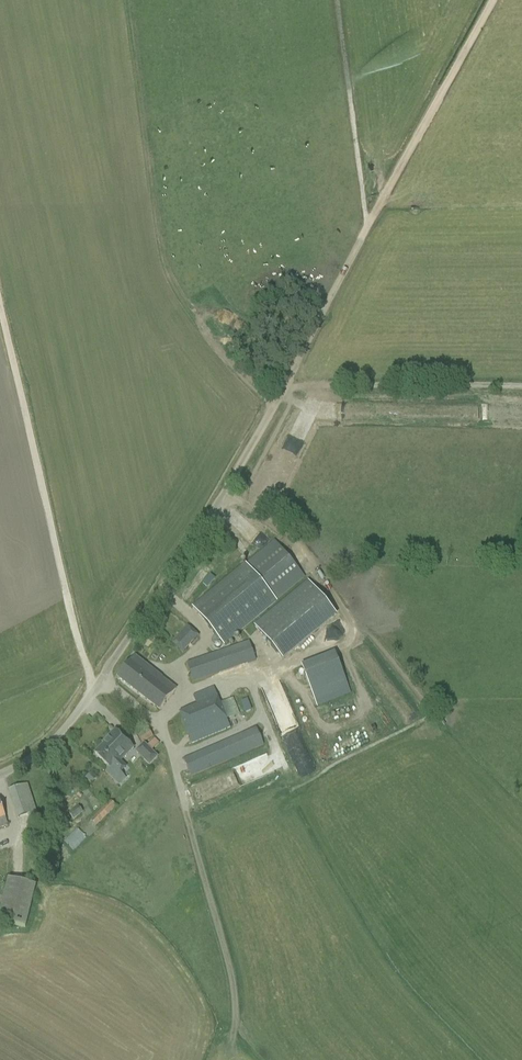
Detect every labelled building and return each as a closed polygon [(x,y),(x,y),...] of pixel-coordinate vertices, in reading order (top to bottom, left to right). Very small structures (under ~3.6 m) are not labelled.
[(193,609),(200,617),(215,635),(219,640),(224,646),(305,578),(274,541),(193,609)] [(309,582),(255,627),(282,661),(336,616),(309,582)] [(171,643),(179,650),(183,654),(198,637),(187,626),(171,643)] [(326,629),(330,640),(339,637),(336,626),(326,629)] [(255,661),(249,642),(186,663),(193,683),(255,661)] [(300,666),(316,707),(351,694),(334,653),(300,666)] [(118,678),(126,685),(158,710),(175,689),(161,678),(143,664),(134,657),(118,678)] [(196,706),(179,713),(191,744),(230,729),(226,720),(239,714),(233,698),(220,704),(213,687),(192,696),(196,706)] [(263,746),(255,728),(183,759),(191,777),(263,746)] [(104,745),(95,754),(102,762),(110,769),(107,772),(115,780),(120,774),(126,769),(120,763),(118,762),(132,748),(124,740),(117,732),(104,745)] [(310,769),(296,737),(281,744),(295,775),(310,769)] [(144,744),(136,752),(150,766),(157,758),(144,744)] [(184,789),(190,803),(200,798),(194,784),(184,789)] [(9,791),(12,801),(18,816),(34,811),(26,785),(9,791)] [(25,929),(36,886),(8,879),(5,890),(0,889),(0,909),(0,923),(25,929)]
